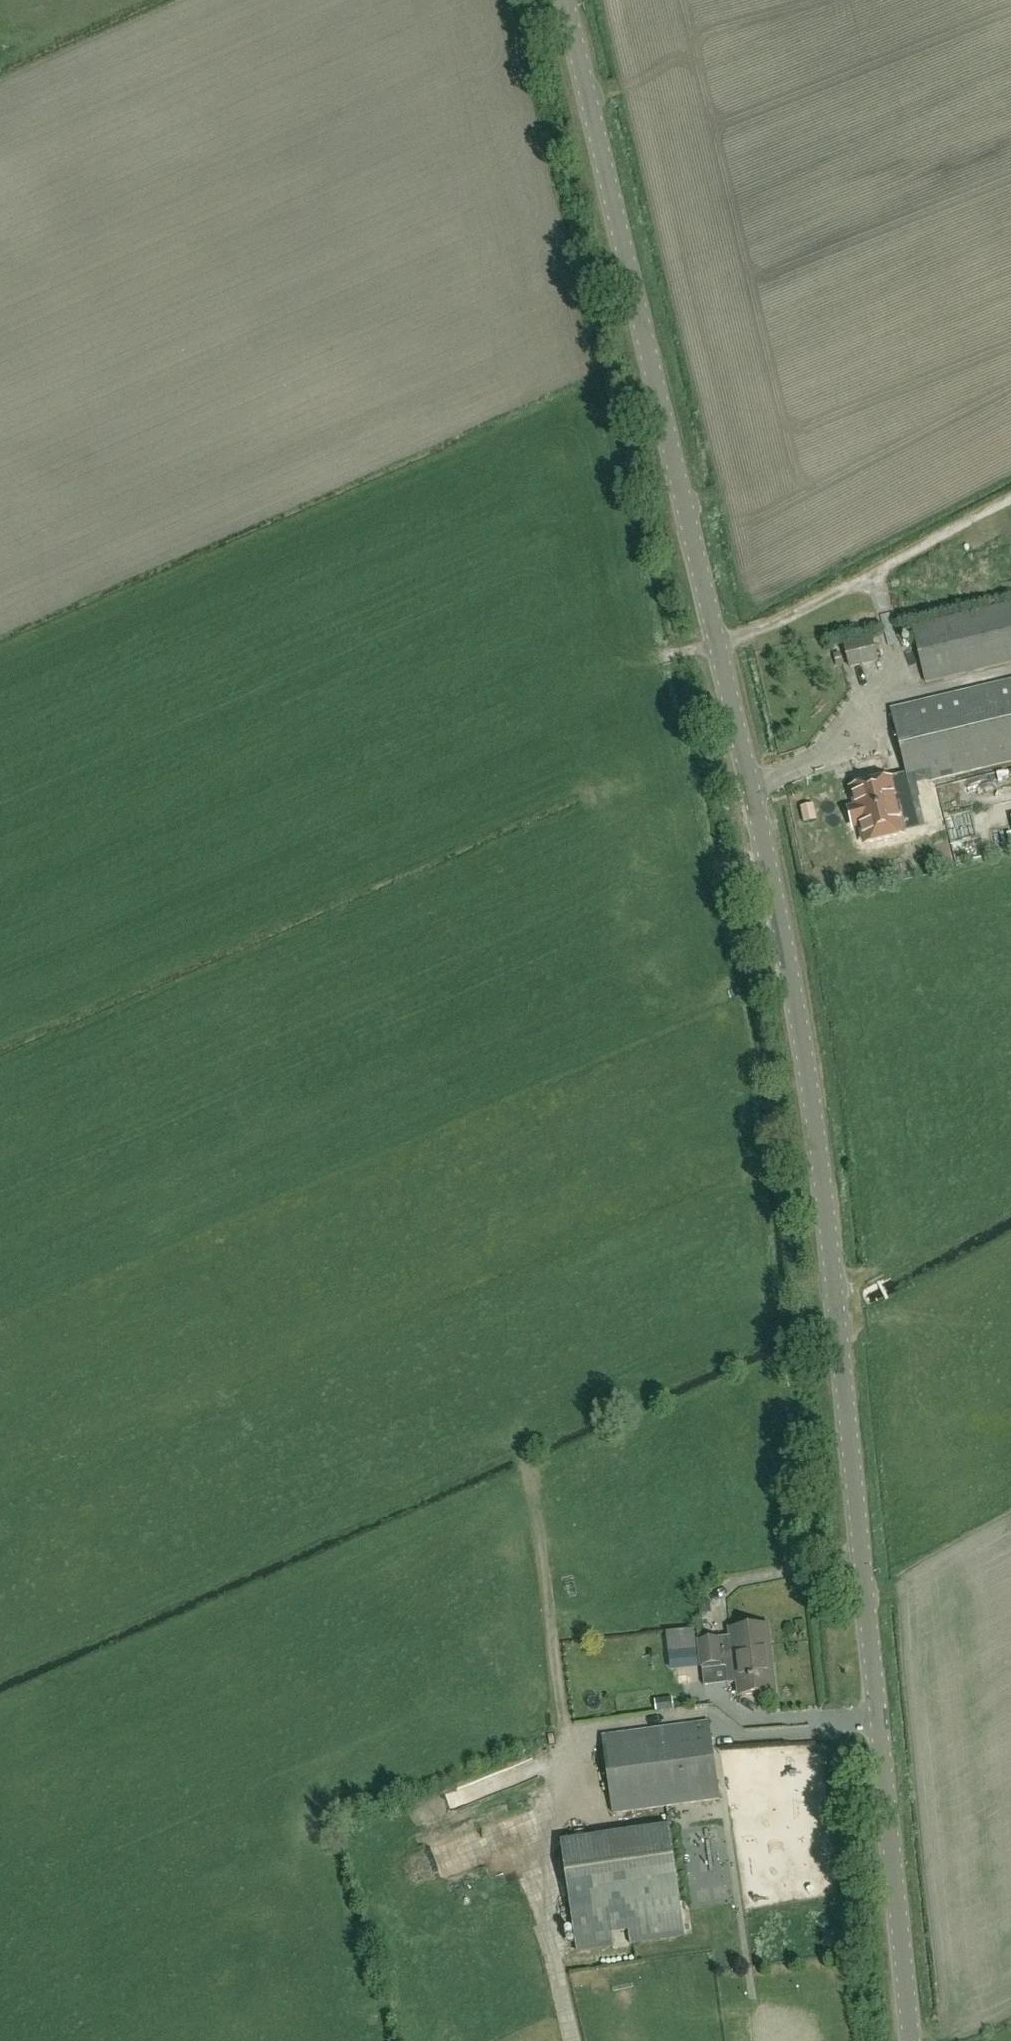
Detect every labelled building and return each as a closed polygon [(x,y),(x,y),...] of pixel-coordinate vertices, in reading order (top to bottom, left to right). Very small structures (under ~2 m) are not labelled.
[(1010,662),(1010,604),(913,627),(926,683),(1010,662)] [(850,666),(876,660),(871,640),(845,647),(850,666)] [(890,711),(907,783),(909,787),(917,785),(1010,762),(1010,682),(890,711)] [(856,808),(848,810),(851,826),(860,824),(864,842),(868,842),(900,834),(887,781),(852,789),(856,808)] [(727,1684),(738,1683),(739,1696),(772,1693),(769,1663),(771,1662),(767,1625),(730,1629),(731,1637),(719,1639),(699,1642),(702,1665),(721,1663),(721,1668),(726,1667),(727,1684)] [(696,1626),(668,1629),(669,1650),(698,1648),(696,1626)] [(709,1722),(645,1731),(603,1736),(613,1814),(719,1800),(709,1722)] [(561,1842),(577,1951),(613,1946),(611,1933),(630,1930),(632,1943),(685,1936),(670,1826),(561,1842)] [(483,1834),(441,1847),(450,1873),(469,1867),(465,1854),(505,1842),(501,1831),(484,1836),(483,1834)]
